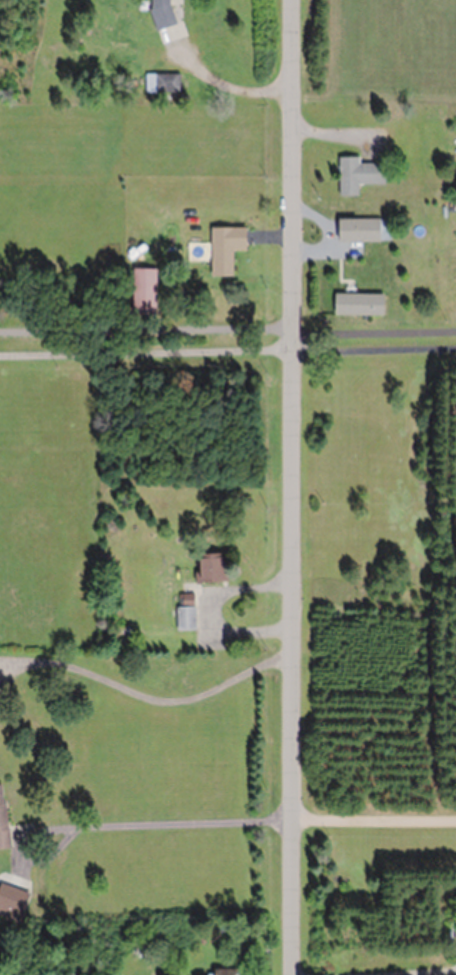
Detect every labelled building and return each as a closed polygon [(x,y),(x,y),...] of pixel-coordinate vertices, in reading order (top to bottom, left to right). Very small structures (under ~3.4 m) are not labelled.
[(168,26),(168,0),(148,0),(148,26),(168,26)] [(178,73),(148,73),(148,91),(178,91),(178,73)] [(357,162),(357,156),(336,156),(337,195),(356,195),(356,183),(390,183),(390,162),(357,162)] [(388,218),(332,218),(332,241),(389,240),(388,218)] [(208,276),(230,276),(230,250),(243,250),(243,227),(208,227),(208,276)] [(128,267),(128,315),(152,315),(152,267),(128,267)] [(330,314),(381,315),(381,293),(330,293),(330,314)] [(192,630),(192,595),(178,595),(178,607),(174,607),(174,630),(192,630)] [(19,918),(26,892),(0,885),(0,912),(19,918)]
